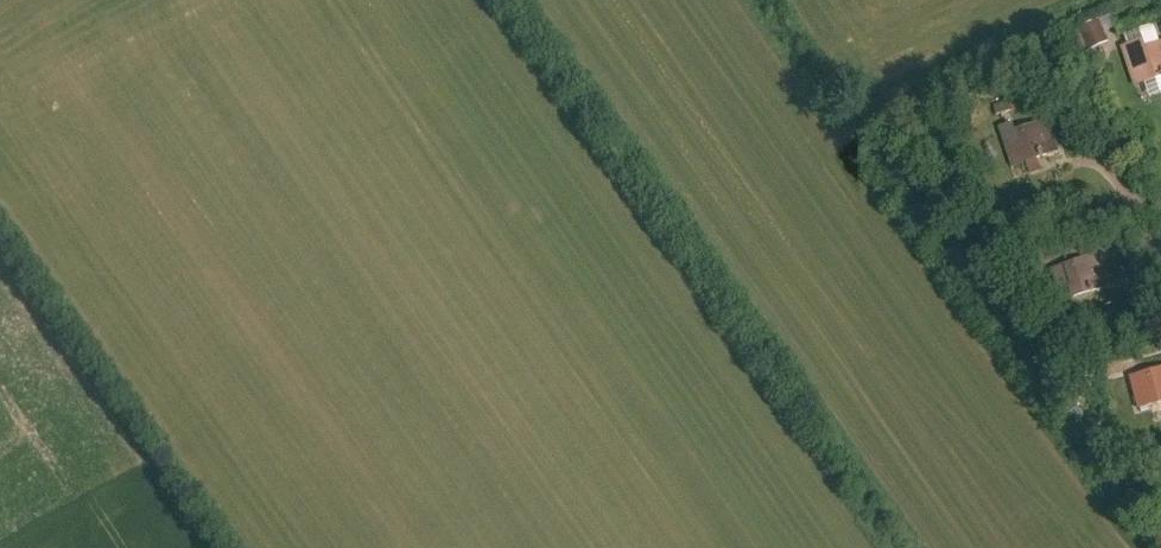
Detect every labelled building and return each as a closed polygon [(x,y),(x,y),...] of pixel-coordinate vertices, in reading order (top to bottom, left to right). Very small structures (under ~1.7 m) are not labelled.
[(1087,47),(1107,39),(1099,21),(1079,29),(1087,47)] [(1078,31),(1059,39),(1073,70),(1091,61),(1078,31)] [(1142,84),(1160,78),(1160,45),(1147,50),(1144,39),(1121,47),(1134,86),(1142,84)] [(1000,128),(1006,147),(1012,167),(1056,153),(1047,124),(1012,134),(1009,125),(1000,128)] [(1069,298),(1105,288),(1096,257),(1060,267),(1069,298)] [(1083,369),(1082,382),(1095,383),(1096,370),(1083,369)] [(1135,377),(1137,386),(1128,389),(1134,409),(1160,401),(1160,370),(1135,377)] [(1068,378),(1053,383),(1058,398),(1073,393),(1068,378)] [(1073,400),(1065,405),(1077,423),(1085,418),(1073,400)]
